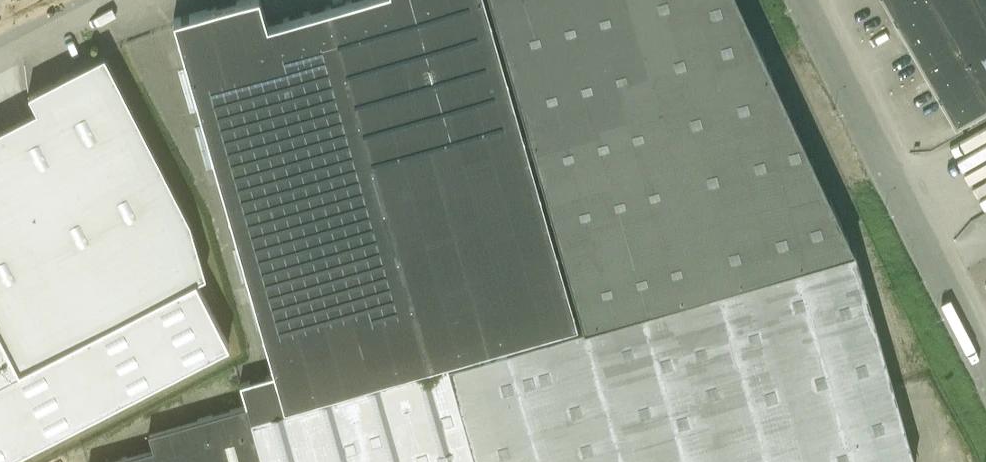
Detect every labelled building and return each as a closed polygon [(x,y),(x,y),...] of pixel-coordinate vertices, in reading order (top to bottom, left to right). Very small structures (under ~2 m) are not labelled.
[(245,405),(148,433),(152,449),(107,461),(914,461),(852,247),(738,0),(348,0),(266,23),(259,0),(239,0),(173,19),(274,374),(238,384),(245,405)] [(954,128),(985,109),(985,0),(881,0),(954,128)] [(228,344),(196,280),(204,275),(189,221),(103,54),(27,93),(35,109),(0,127),(0,461),(228,344)]
